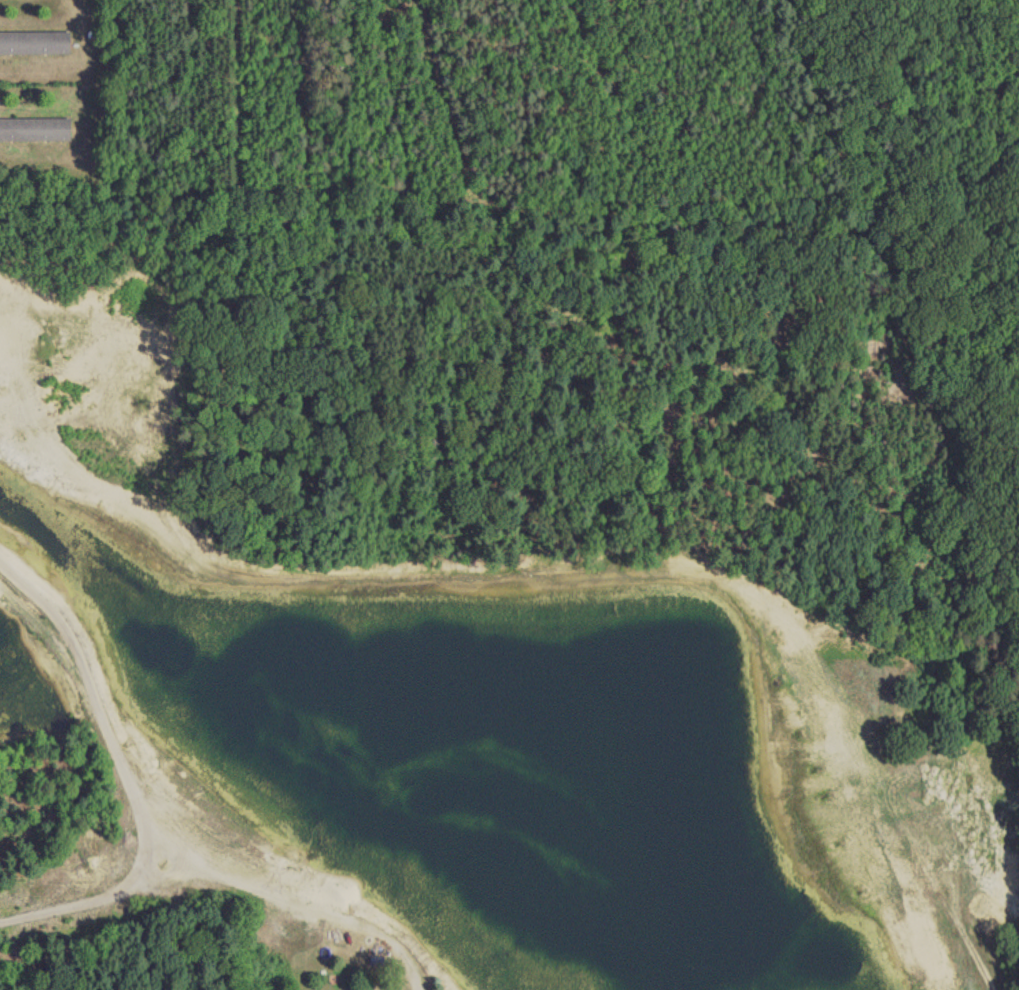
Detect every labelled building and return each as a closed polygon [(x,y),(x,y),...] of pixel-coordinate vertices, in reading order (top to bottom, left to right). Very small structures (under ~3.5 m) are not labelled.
[(68,54),(68,32),(0,33),(0,55),(68,54)] [(69,141),(68,118),(0,120),(0,142),(69,141)]
